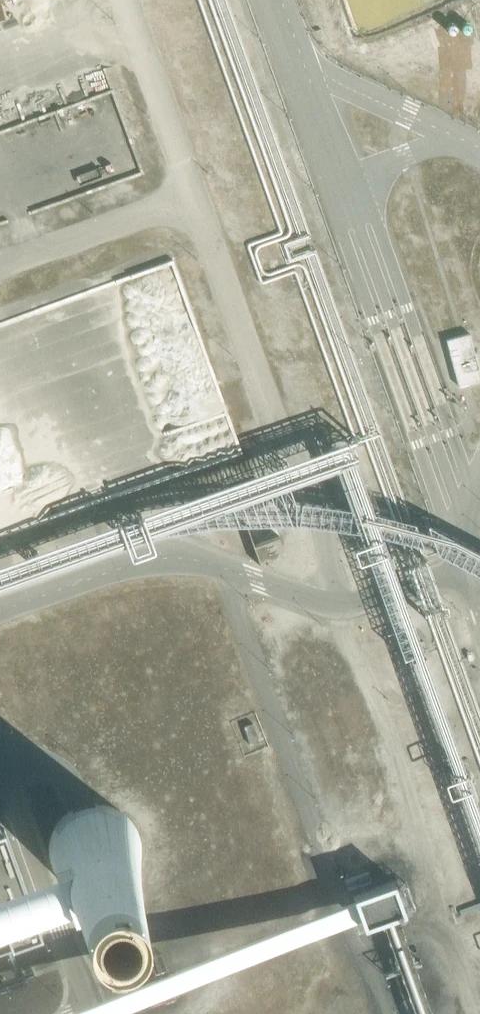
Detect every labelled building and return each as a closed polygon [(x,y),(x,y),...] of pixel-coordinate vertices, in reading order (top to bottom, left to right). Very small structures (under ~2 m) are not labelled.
[(449,344),(462,384),(479,378),(479,374),(468,338),(449,344)] [(131,814),(119,805),(103,799),(87,799),(72,805),(60,815),(51,828),(47,843),(49,859),(55,874),(66,886),(80,893),(96,896),(112,893),(126,885),(136,874),(143,859),(144,843),(140,828),(131,814)] [(0,819),(0,952),(41,938),(0,819)]
